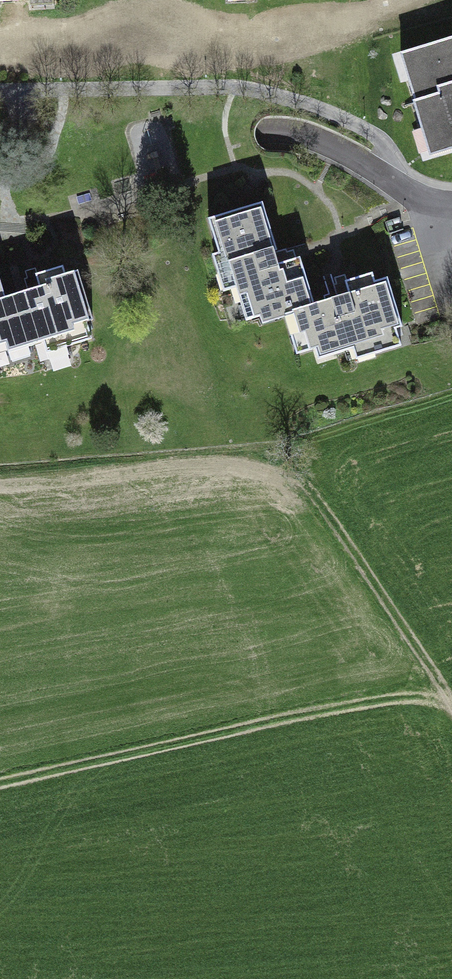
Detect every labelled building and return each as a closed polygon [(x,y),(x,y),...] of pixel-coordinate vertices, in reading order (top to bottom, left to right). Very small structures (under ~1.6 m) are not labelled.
[(424,165),(451,158),(451,47),(398,60),(424,165)] [(300,318),(333,308),(315,252),(295,258),(277,203),(222,220),(233,254),(223,258),(229,277),(243,272),(262,331),(300,318)] [(97,343),(74,272),(31,286),(35,298),(11,306),(0,309),(0,351),(23,344),(26,353),(66,340),(70,352),(97,343)] [(11,306),(0,272),(0,309),(11,306)] [(392,354),(419,346),(396,275),(353,289),(356,300),(333,308),(300,318),(312,357),(345,346),(348,355),(388,342),(392,354)]
